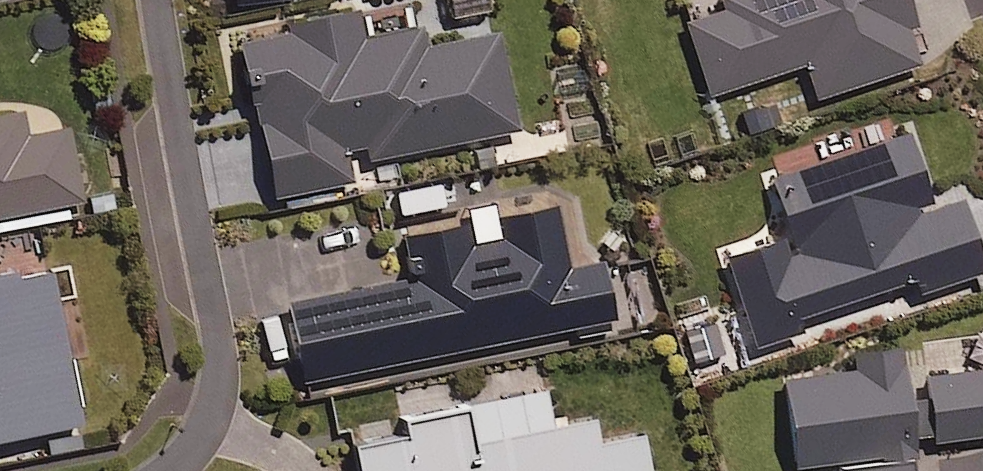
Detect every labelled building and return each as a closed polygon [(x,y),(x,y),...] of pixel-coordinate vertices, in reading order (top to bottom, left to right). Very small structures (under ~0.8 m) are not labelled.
[(731,7),(686,22),(709,94),(804,63),(816,97),(924,62),(904,0),(729,0),(731,7)] [(415,46),(407,6),(356,16),(354,9),(281,23),(283,36),(234,45),(246,112),(254,110),(270,197),(350,182),(346,162),(515,131),(496,31),(415,46)] [(79,201),(65,129),(23,137),(18,112),(0,116),(0,217),(79,201)] [(493,219),(490,205),(464,210),(466,224),(407,235),(415,278),(285,303),(300,381),(612,320),(601,263),(566,269),(554,207),(493,219)] [(75,429),(49,276),(22,280),(20,272),(0,276),(0,441),(75,429)] [(902,379),(898,350),(842,357),(843,369),(781,378),(792,467),(832,462),(834,470),(908,470),(905,445),(982,435),(982,369),(902,379)] [(542,391),(398,421),(401,438),(349,448),(354,470),(645,470),(637,434),(593,443),(588,419),(549,427),(542,391)]
